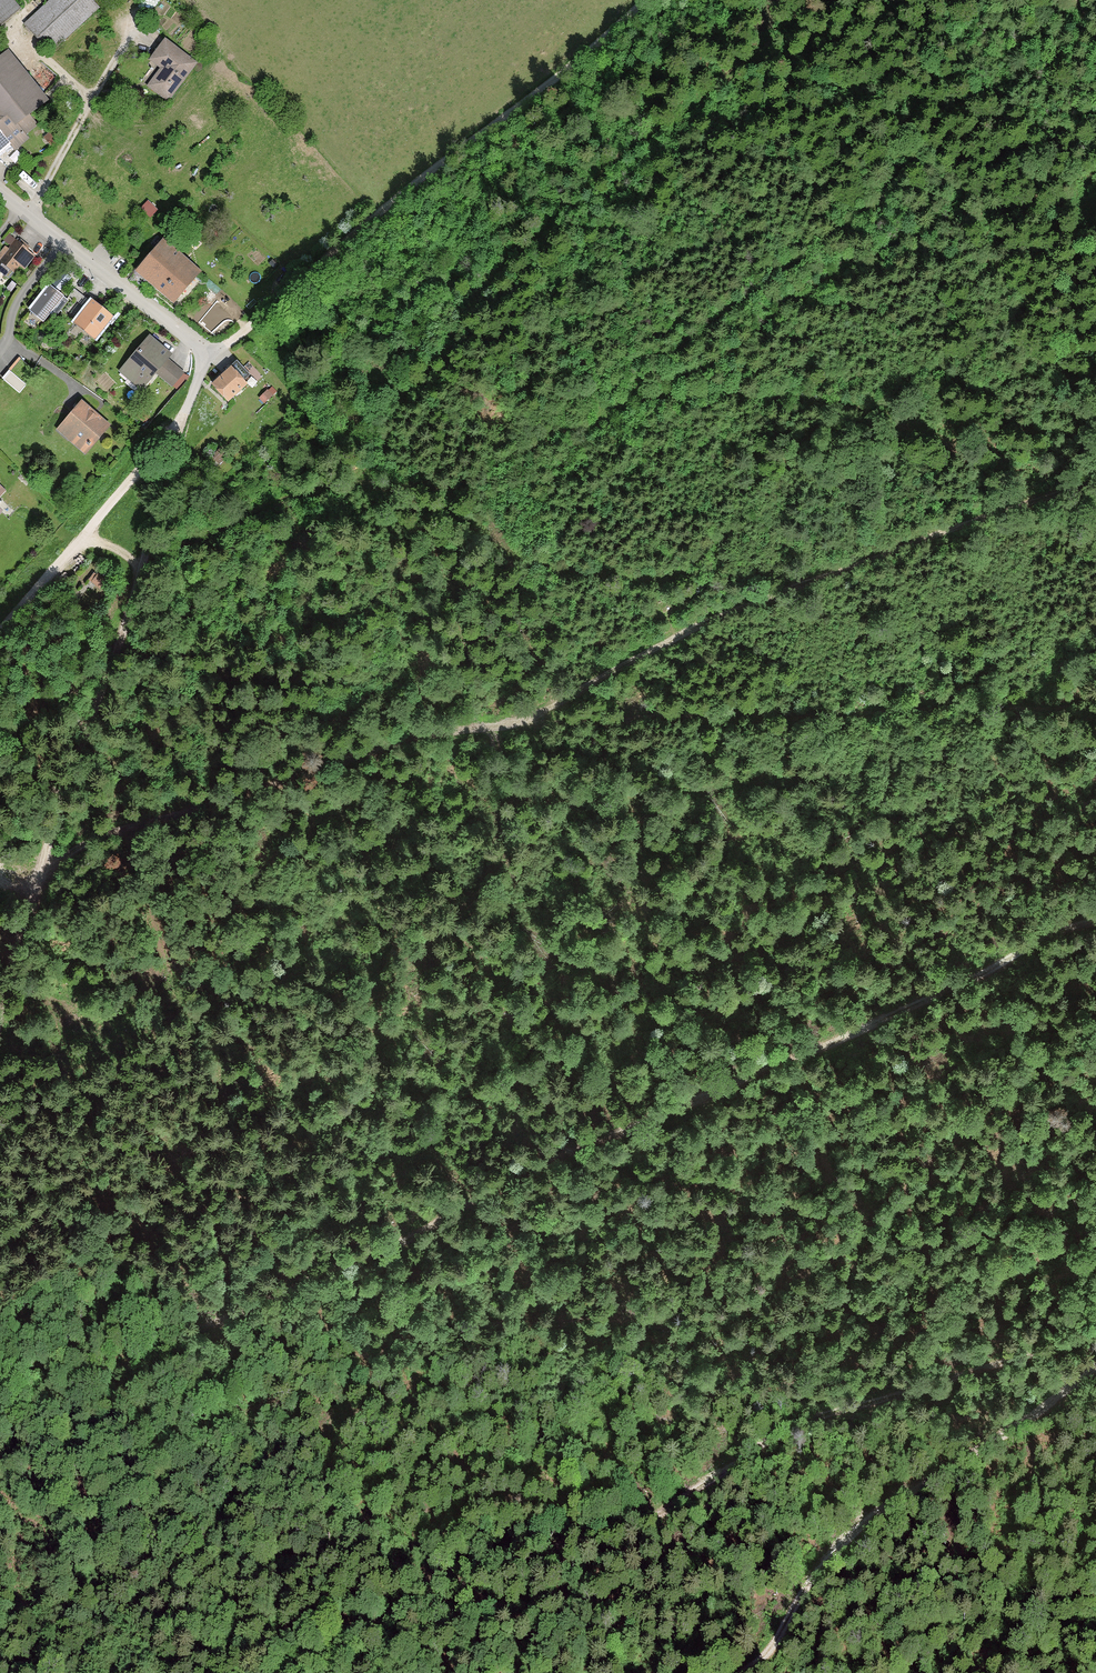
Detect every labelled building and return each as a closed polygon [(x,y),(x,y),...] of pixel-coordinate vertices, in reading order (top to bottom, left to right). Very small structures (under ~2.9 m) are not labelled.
[(22,11),(13,0),(0,0),(0,29),(22,11)] [(26,24),(54,54),(101,9),(92,0),(50,0),(26,24)] [(199,63),(166,38),(150,60),(162,69),(148,87),(170,103),(199,63)] [(9,50),(0,58),(0,154),(10,146),(15,151),(42,129),(31,116),(50,101),(9,50)] [(204,270),(164,239),(136,274),(176,306),(204,270)] [(0,254),(0,267),(3,264),(15,275),(21,268),(26,272),(38,258),(18,240),(9,250),(6,248),(0,254)] [(175,353),(151,335),(120,376),(144,394),(157,377),(173,390),(186,373),(170,360),(175,353)] [(234,366),(213,384),(230,404),(251,386),(234,366)] [(264,387),(256,394),(263,401),(270,393),(264,387)] [(112,425),(83,400),(57,431),(86,456),(112,425)]
